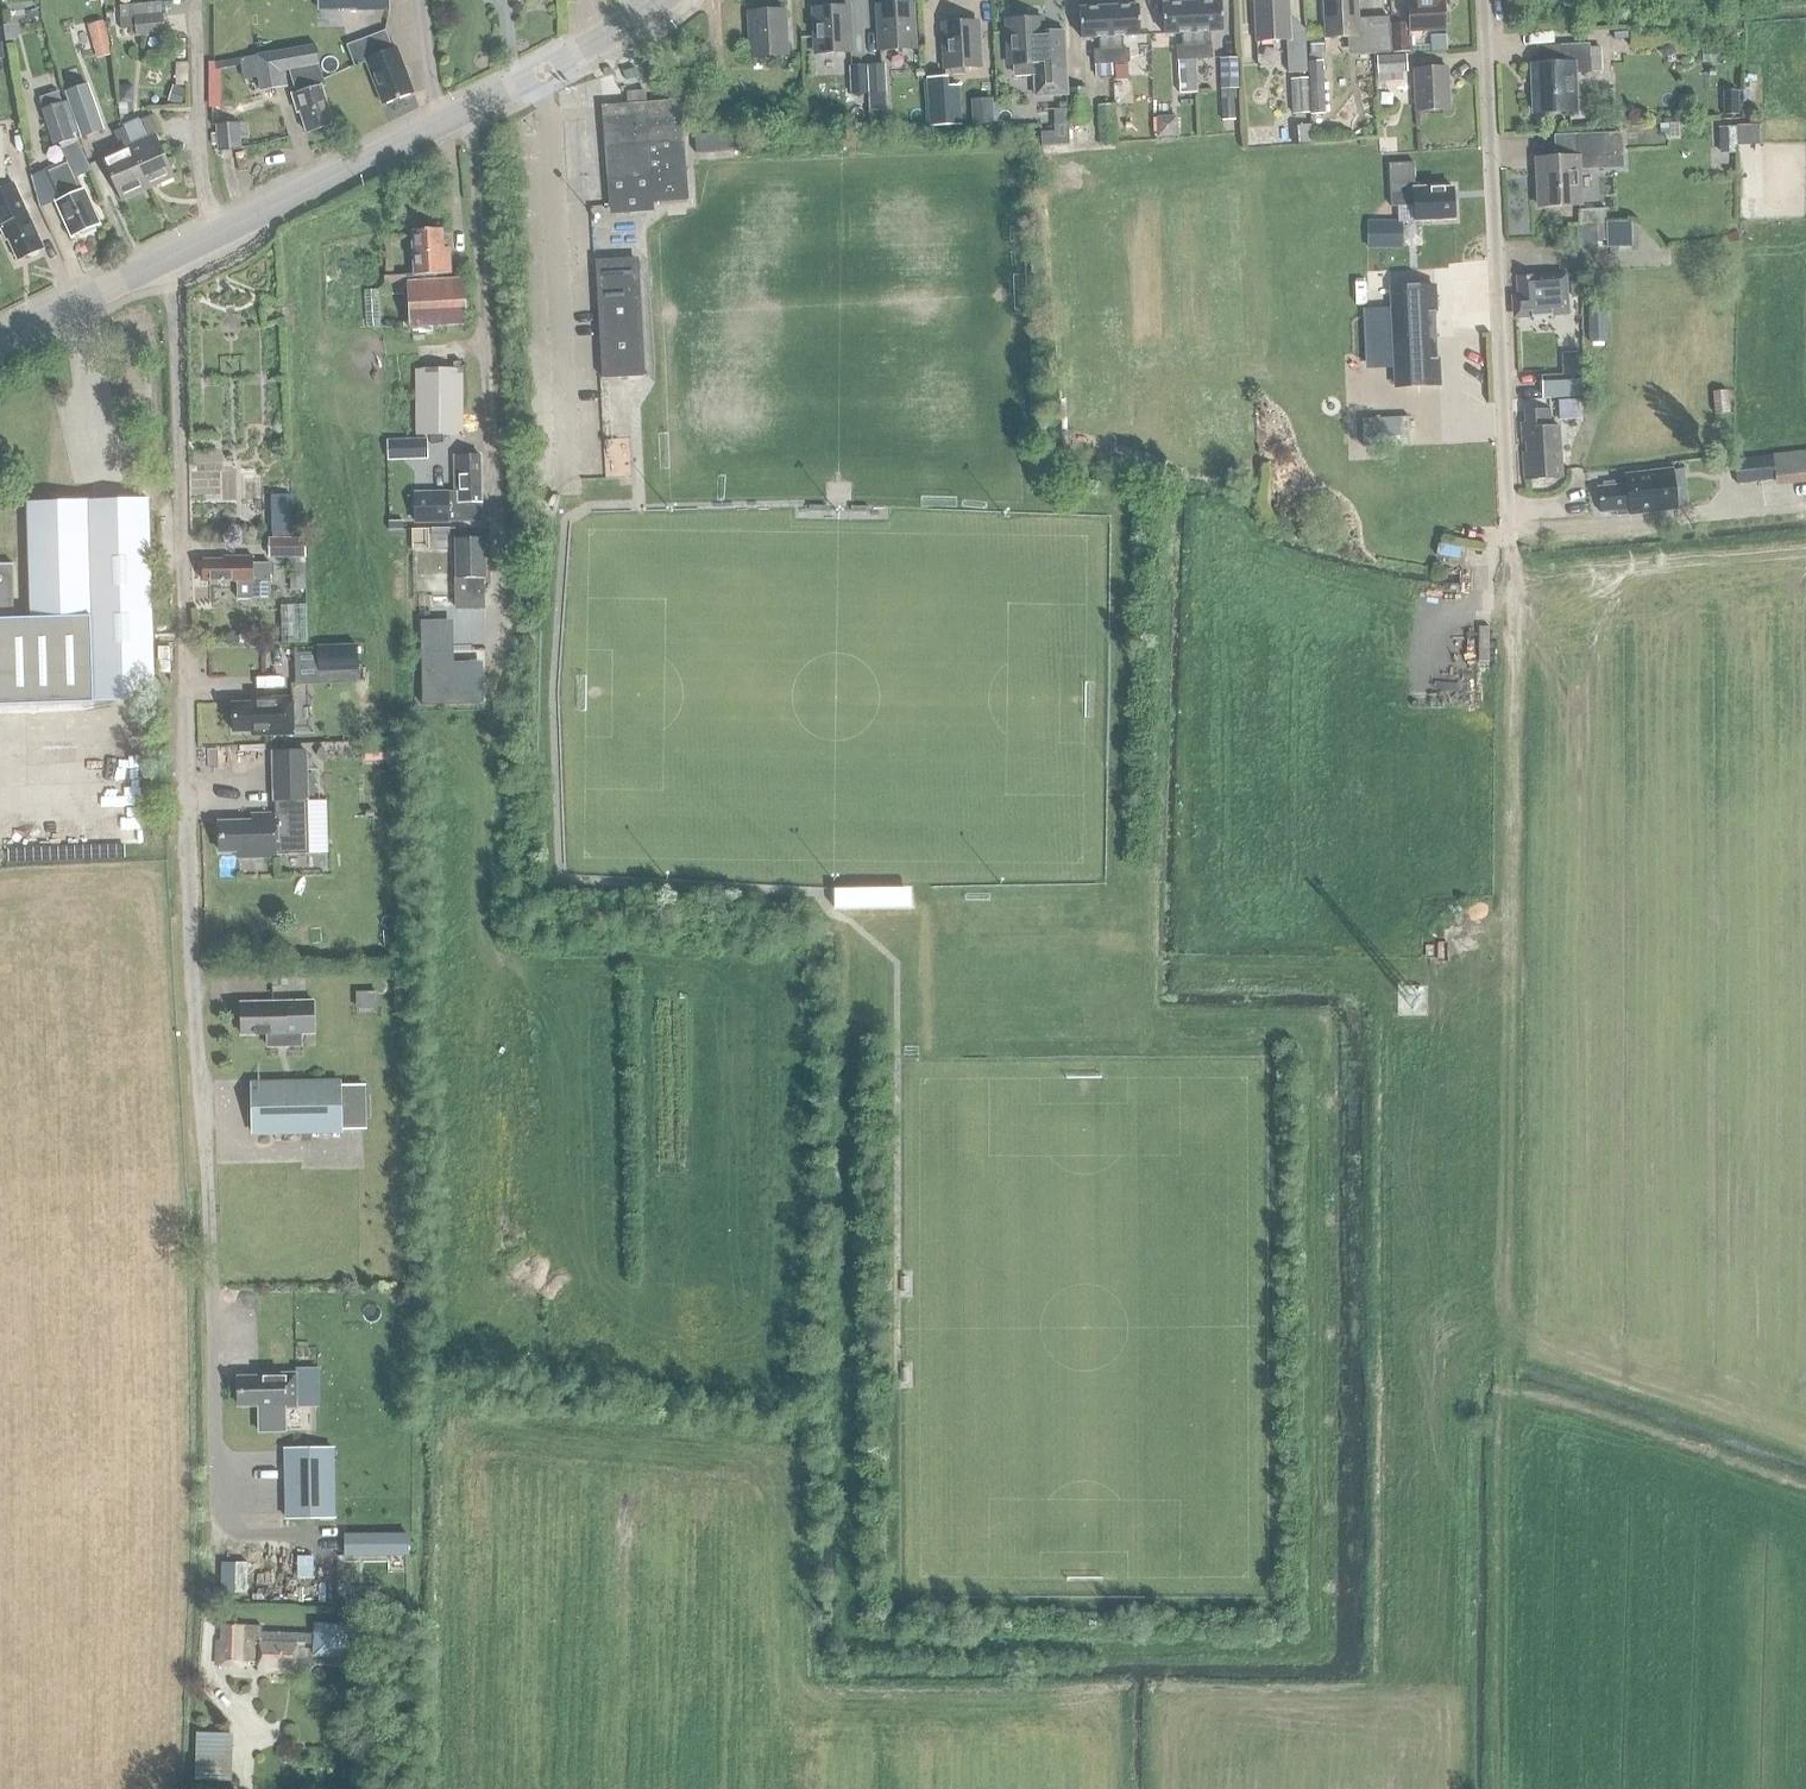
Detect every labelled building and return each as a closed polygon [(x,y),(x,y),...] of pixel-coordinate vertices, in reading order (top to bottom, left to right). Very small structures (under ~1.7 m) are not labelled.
[(356,12),(389,11),(389,0),(355,0),(356,12)] [(1257,43),(1286,42),(1288,74),(1307,73),(1305,30),(1308,29),(1307,15),(1289,16),(1288,0),(1271,0),(1254,1),(1257,43)] [(1326,40),(1359,38),(1357,0),(1324,0),(1326,40)] [(1411,32),(1445,31),(1443,0),(1409,0),(1411,32)] [(1221,3),(1192,5),(1194,60),(1211,59),(1210,47),(1205,47),(1204,33),(1223,32),(1221,3)] [(876,6),(878,50),(914,48),(912,4),(876,6)] [(1194,60),(1192,5),(1162,6),(1164,35),(1182,34),(1183,48),(1177,48),(1177,61),(1194,60)] [(813,9),(815,53),(851,51),(848,7),(813,9)] [(1138,7),(1109,9),(1111,64),(1128,63),(1127,51),(1122,51),(1121,37),(1140,36),(1138,7)] [(1111,64),(1109,9),(1079,10),(1081,39),(1099,38),(1100,52),(1094,52),(1094,65),(1111,64)] [(748,12),(750,57),(786,55),(784,10),(748,12)] [(162,13),(119,18),(121,30),(135,28),(136,35),(164,32),(162,13)] [(1063,32),(1042,33),(1042,19),(1024,19),(1025,20),(1006,21),(1008,65),(1012,65),(1012,69),(1014,69),(1015,75),(1034,74),(1035,96),(1066,94),(1062,34),(1063,34),(1063,32)] [(102,21),(87,25),(96,59),(112,55),(102,21)] [(942,24),(944,69),(980,67),(977,22),(942,24)] [(1369,24),(1371,54),(1391,53),(1389,23),(1369,24)] [(1391,24),(1393,53),(1410,51),(1408,23),(1391,24)] [(8,25),(3,26),(6,45),(14,44),(13,35),(8,25)] [(355,67),(364,63),(380,106),(411,94),(394,48),(393,48),(386,30),(346,45),(355,67)] [(1324,39),(1309,40),(1310,55),(1320,54),(1324,54),(1324,39)] [(1535,66),(1538,115),(1578,113),(1576,75),(1592,75),(1590,47),(1562,48),(1563,64),(1535,66)] [(289,74),(296,95),(291,100),(294,111),(299,113),(305,134),(330,126),(319,88),(325,86),(319,65),(315,66),(312,48),(253,58),(259,93),(285,89),(282,74),(299,71),(289,74)] [(1376,57),(1377,73),(1408,72),(1407,55),(1376,57)] [(1237,119),(1236,90),(1238,90),(1236,59),(1220,60),(1223,120),(1237,119)] [(1177,61),(1179,97),(1196,96),(1194,60),(1177,61)] [(1310,98),(1311,113),(1311,116),(1326,115),(1323,61),(1308,62),(1309,78),(1310,98)] [(867,65),(868,94),(886,93),(885,64),(867,65)] [(851,96),(866,95),(864,65),(850,66),(851,96)] [(1116,67),(1116,82),(1126,82),(1126,67),(1116,67)] [(1414,70),(1417,111),(1450,110),(1447,68),(1414,70)] [(961,125),(959,86),(948,87),(947,77),(926,78),(928,126),(961,125)] [(1311,113),(1310,98),(1309,78),(1290,80),(1292,114),(1311,113)] [(87,85),(66,93),(82,137),(103,130),(87,85)] [(173,85),(167,102),(180,106),(186,90),(173,85)] [(1739,114),(1738,91),(1723,91),(1724,115),(1739,114)] [(58,92),(39,98),(42,109),(61,104),(58,92)] [(993,98),(971,99),(972,124),(994,123),(993,98)] [(679,103),(602,109),(609,208),(617,215),(646,213),(652,205),(686,203),(679,103)] [(41,109),(51,145),(71,139),(61,104),(42,109),(41,109)] [(1116,144),(1113,104),(1097,105),(1100,145),(1116,144)] [(1041,143),(1065,144),(1067,113),(1053,112),(1052,133),(1041,133),(1041,143)] [(1623,113),(1613,113),(1614,126),(1624,125),(1623,113)] [(1157,116),(1157,134),(1176,133),(1175,116),(1157,116)] [(144,139),(129,146),(126,147),(144,189),(170,177),(152,135),(155,134),(147,117),(137,122),(144,139)] [(217,126),(218,152),(240,151),(239,125),(217,126)] [(1736,127),(1719,127),(1720,146),(1736,146),(1736,127)] [(126,147),(129,146),(121,129),(111,133),(118,150),(99,159),(117,201),(144,189),(126,147)] [(739,151),(737,132),(694,135),(696,155),(730,152),(739,151)] [(1539,160),(1542,210),(1581,209),(1579,167),(1624,165),(1623,134),(1577,137),(1578,158),(1539,160)] [(72,140),(59,145),(66,162),(80,156),(83,155),(78,142),(73,144),(72,140)] [(1051,150),(1040,151),(1042,171),(1052,170),(1051,150)] [(58,200),(54,201),(69,236),(95,225),(80,189),(77,191),(71,178),(87,171),(80,156),(66,162),(45,172),(58,200)] [(1077,173),(1062,174),(1063,187),(1077,187),(1077,173)] [(1391,207),(1401,207),(1416,206),(1417,223),(1454,221),(1453,191),(1439,192),(1439,188),(1417,189),(1416,185),(1414,185),(1414,183),(1389,184),(1391,207)] [(4,241),(7,240),(15,260),(41,248),(26,214),(23,215),(11,189),(0,194),(0,233),(4,241)] [(1367,248),(1402,249),(1402,221),(1367,221),(1367,248)] [(1632,247),(1631,222),(1606,223),(1606,248),(1632,247)] [(1605,224),(1595,225),(1596,242),(1605,242),(1605,224)] [(411,284),(403,284),(406,329),(412,328),(433,327),(464,325),(461,281),(436,282),(436,275),(447,274),(446,250),(439,250),(438,231),(408,233),(411,284)] [(637,265),(594,268),(600,382),(643,379),(637,265)] [(1581,269),(1566,270),(1568,291),(1582,289),(1581,269)] [(1517,298),(1513,299),(1515,317),(1529,316),(1550,315),(1550,314),(1566,313),(1564,275),(1516,278),(1517,298)] [(1395,385),(1439,384),(1435,287),(1392,289),(1395,385)] [(1605,308),(1587,309),(1589,343),(1607,342),(1605,308)] [(433,327),(412,328),(413,341),(422,340),(422,335),(434,335),(433,327)] [(1562,375),(1540,376),(1542,399),(1582,397),(1581,374),(1562,375)] [(415,385),(415,437),(461,436),(460,385),(415,385)] [(1714,414),(1730,413),(1728,390),(1712,392),(1714,414)] [(1521,422),(1523,480),(1560,479),(1558,426),(1549,427),(1548,410),(1524,411),(1525,422),(1521,422)] [(1408,442),(1407,416),(1368,418),(1369,444),(1408,442)] [(404,440),(386,441),(387,461),(405,461),(404,440)] [(452,458),(453,494),(412,495),(413,523),(479,521),(478,493),(478,457),(452,458)] [(1735,467),(1737,485),(1775,480),(1773,462),(1735,467)] [(1624,474),(1624,484),(1597,488),(1600,514),(1616,512),(1617,516),(1629,515),(1629,516),(1678,511),(1673,468),(1624,474)] [(152,702),(147,503),(26,506),(29,621),(12,622),(12,631),(12,653),(0,653),(0,706),(152,702)] [(277,506),(277,524),(290,524),(290,506),(277,506)] [(403,522),(388,522),(388,530),(403,530),(403,522)] [(269,558),(289,558),(290,590),(305,590),(305,558),(304,538),(291,538),(291,530),(269,530),(269,558)] [(455,580),(465,580),(466,597),(481,596),(480,579),(484,579),(483,542),(454,543),(455,580)] [(201,561),(201,583),(238,583),(238,601),(268,600),(267,563),(251,564),(251,557),(235,557),(235,560),(201,561)] [(12,653),(12,631),(12,622),(10,566),(0,567),(0,653),(12,653)] [(412,578),(412,597),(414,635),(451,634),(450,596),(450,577),(412,578)] [(281,642),(305,642),(305,605),(281,605),(281,642)] [(357,645),(317,647),(318,672),(358,670),(357,645)] [(450,653),(421,653),(422,706),(479,704),(479,666),(450,667),(450,653)] [(252,702),(233,702),(233,731),(252,731),(252,735),(294,735),(293,697),(252,697),(252,702)] [(219,824),(220,854),(238,854),(238,860),(278,859),(278,855),(309,854),(306,752),(273,753),(274,816),(252,817),(252,823),(219,824)] [(243,1038),(268,1038),(268,1050),(302,1050),(302,1038),(315,1038),(314,1006),(243,1006),(243,1038)] [(250,1082),(251,1136),(342,1134),(341,1079),(250,1082)] [(258,1406),(258,1410),(298,1409),(297,1372),(255,1372),(255,1376),(236,1376),(236,1406),(258,1406)] [(335,1518),(333,1449),(285,1450),(286,1519),(335,1518)] [(406,1557),(406,1535),(345,1535),(345,1556),(406,1557)] [(363,1591),(362,1604),(378,1604),(378,1592),(363,1591)] [(337,1627),(325,1626),(316,1635),(316,1636),(262,1634),(262,1628),(224,1627),(224,1642),(218,1642),(218,1667),(247,1668),(247,1662),(261,1662),(260,1672),(295,1673),(295,1644),(314,1645),(314,1647),(323,1657),(336,1657),(345,1648),(346,1636),(337,1627)] [(197,1753),(230,1754),(231,1733),(197,1732),(197,1753)]
